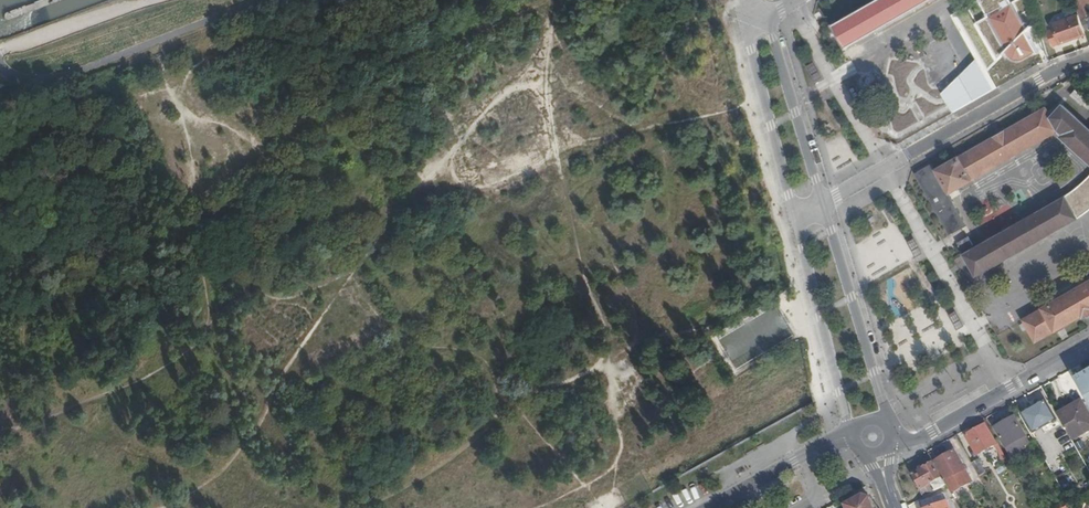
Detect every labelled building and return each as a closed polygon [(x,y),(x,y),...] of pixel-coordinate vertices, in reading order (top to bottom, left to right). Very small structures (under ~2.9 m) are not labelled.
[(833,25),(832,24),(831,25),(845,49),(847,48),(846,47),(909,11),(929,0),(877,0),(833,25)] [(1080,19),(1087,17),(1083,6),(1088,4),(1088,0),(1073,0),(1080,19)] [(1013,2),(1007,5),(988,16),(1007,49),(1002,53),(1003,54),(1005,53),(1008,57),(1009,56),(1012,59),(1017,61),(1026,59),(1038,52),(1039,54),(1040,53),(1028,31),(1033,26),(1031,25),(1030,26),(1026,22),(1024,23),(1013,2)] [(1084,36),(1077,15),(1052,24),(1054,31),(1047,34),(1052,47),(1084,36)] [(1076,90),(1071,95),(1082,103),(1086,99),(1076,90)] [(895,124),(943,96),(940,91),(892,118),(895,124)] [(951,111),(943,96),(895,124),(903,138),(951,111)] [(1063,105),(1058,110),(1055,106),(1047,111),(1045,108),(1001,133),(997,135),(965,154),(958,158),(937,169),(939,172),(937,173),(931,163),(914,172),(952,233),(966,225),(945,189),(948,188),(950,191),(1058,130),(1062,133),(1060,136),(1088,162),(1088,128),(1063,105)] [(1086,179),(1075,188),(1088,209),(1088,208),(1088,175),(1086,179)] [(1080,214),(1088,209),(1075,188),(1064,196),(975,247),(968,235),(956,242),(963,254),(976,275),(1080,214)] [(1083,316),(1088,312),(1088,281),(1082,285),(1023,318),(1024,319),(1035,340),(1054,329),(1062,325),(1082,314),(1083,316)] [(1076,379),(1088,402),(1088,380),(1086,374),(1076,379)] [(1056,420),(1045,401),(1023,414),(1034,433),(1056,420)] [(1059,418),(1071,438),(1088,427),(1088,416),(1082,404),(1070,410),(1069,413),(1059,418)] [(1022,453),(1021,450),(1016,442),(1026,437),(1014,417),(995,429),(1012,459),(1022,453)] [(1006,459),(998,444),(996,445),(985,426),(967,436),(977,455),(994,446),(1000,456),(1001,461),(1006,459)] [(1016,442),(1021,450),(1030,445),(1026,437),(1016,442)] [(965,470),(954,451),(936,462),(947,481),(965,470)] [(978,460),(971,465),(979,477),(985,473),(978,460)] [(935,492),(945,486),(933,464),(913,475),(917,484),(916,485),(921,494),(926,490),(925,488),(930,485),(935,492)] [(921,494),(923,499),(935,492),(930,485),(925,488),(926,490),(921,494)] [(846,507),(873,507),(868,498),(862,495),(845,505),(846,507)] [(948,506),(947,503),(944,495),(920,503),(922,507),(949,507),(948,506)]
